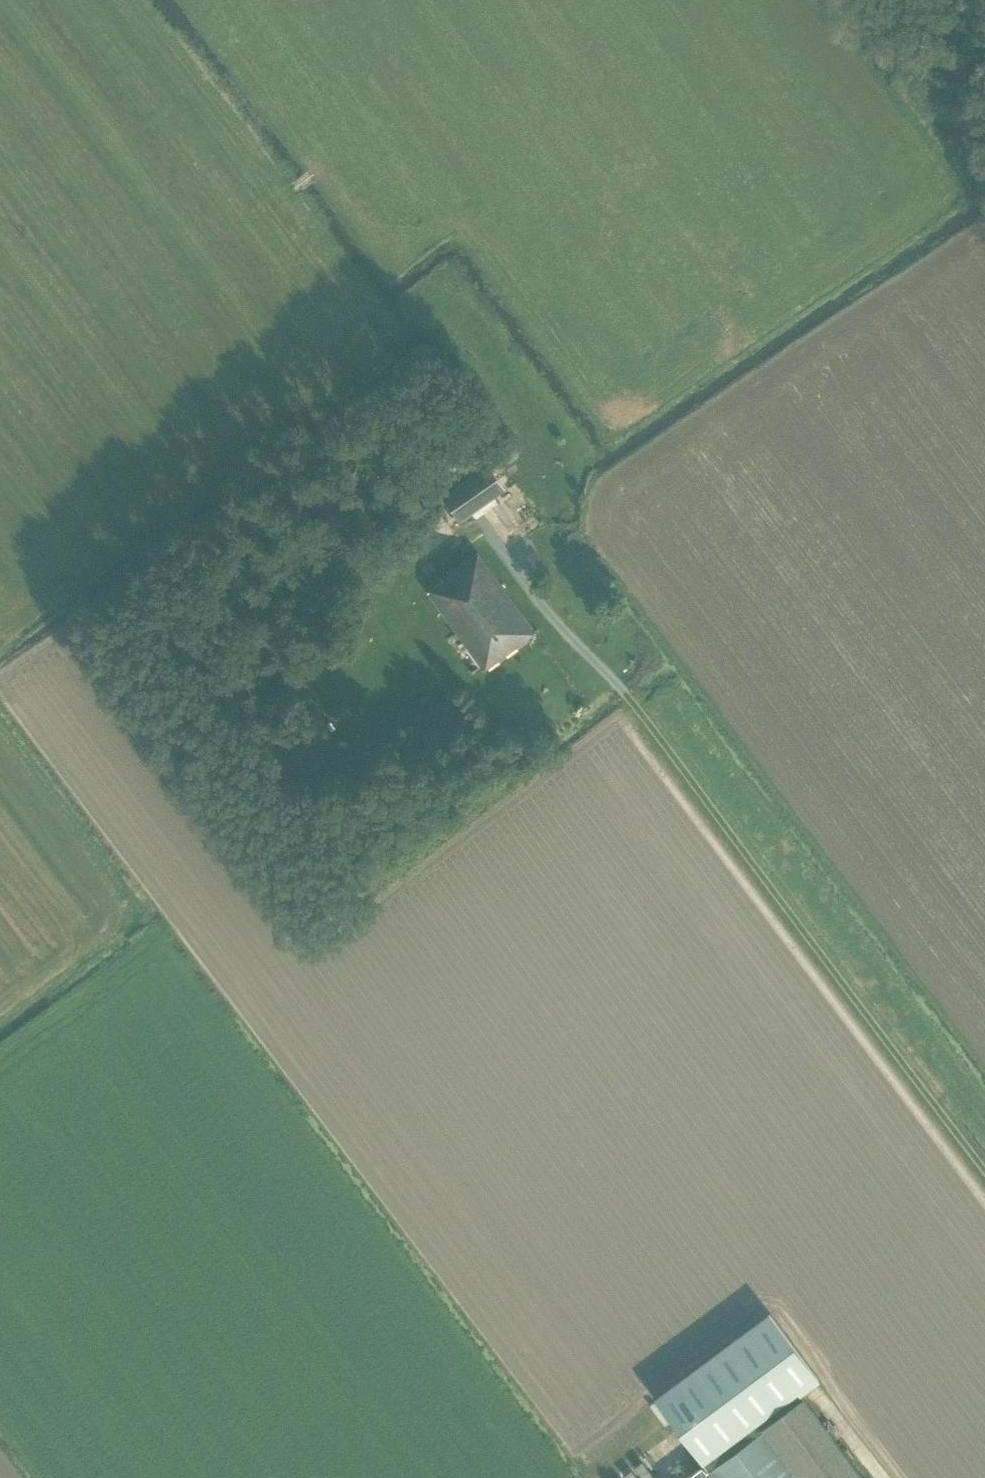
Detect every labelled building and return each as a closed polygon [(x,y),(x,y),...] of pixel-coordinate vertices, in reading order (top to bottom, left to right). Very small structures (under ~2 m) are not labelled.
[(446,496),(443,498),(444,498),(460,522),(507,489),(490,464),(446,496)] [(484,663),(488,667),(537,629),(478,551),(430,590),(469,647),(459,655),(471,672),(484,663)] [(442,611),(424,620),(429,629),(447,620),(442,611)] [(773,1312),(655,1398),(708,1470),(804,1401),(806,1399),(801,1391),(820,1377),(773,1312)] [(708,1470),(713,1477),(860,1477),(804,1401),(708,1470)] [(684,1477),(713,1477),(708,1470),(706,1472),(701,1466),(684,1477)]
